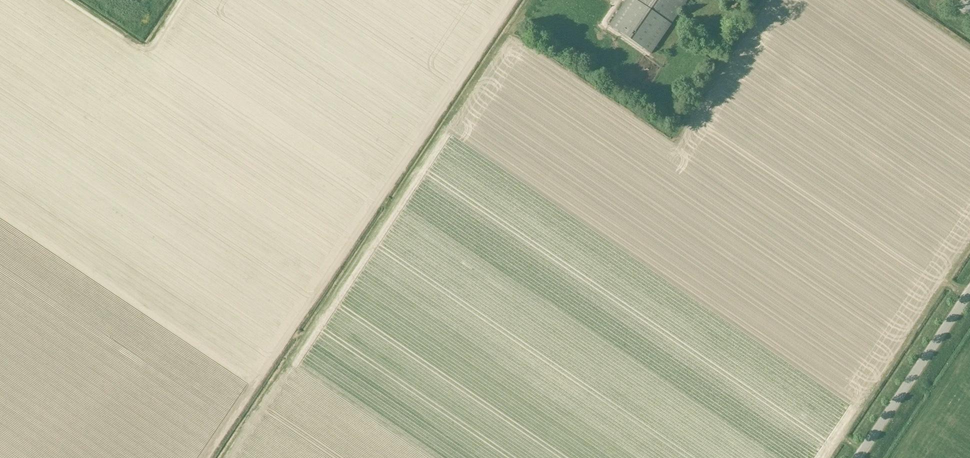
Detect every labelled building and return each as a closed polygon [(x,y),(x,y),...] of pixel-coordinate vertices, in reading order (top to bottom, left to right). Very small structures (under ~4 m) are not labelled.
[(570,2),(591,13),(596,3),(589,0),(571,0),(570,2)] [(608,25),(651,54),(688,0),(626,0),(608,25)]
